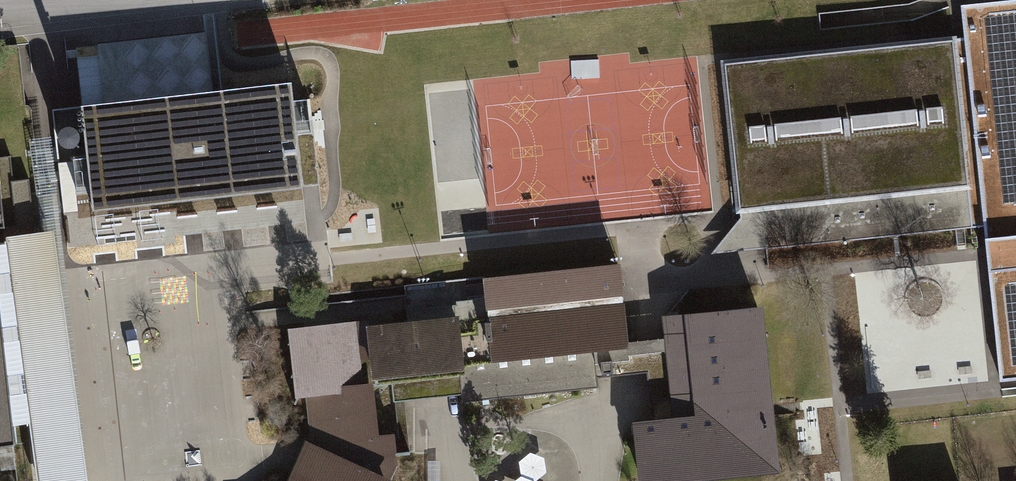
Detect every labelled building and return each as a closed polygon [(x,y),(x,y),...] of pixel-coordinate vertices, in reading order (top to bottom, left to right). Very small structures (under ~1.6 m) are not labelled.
[(961,5),(964,38),(983,225),(1000,382),(1015,380),(1015,0),(1013,0),(961,5)] [(741,250),(983,225),(964,38),(722,63),(739,229),(741,250)] [(247,97),(76,110),(82,193),(101,192),(105,246),(217,237),(214,204),(254,200),(256,229),(306,225),(296,98),(247,102),(247,97)] [(0,172),(0,451),(33,447),(37,480),(88,480),(57,229),(8,235),(0,172)] [(623,269),(484,282),(485,299),(492,368),(631,354),(630,346),(623,269)] [(399,438),(395,439),(397,460),(411,459),(405,402),(462,397),(463,403),(599,389),(598,379),(646,374),(651,420),(676,418),(668,342),(630,346),(631,354),(492,368),(485,299),(456,301),(457,307),(407,312),(409,325),(456,321),(461,376),(393,383),(399,438)] [(666,317),(668,342),(676,418),(651,420),(635,422),(641,480),(722,480),(778,475),(762,307),(666,317)] [(409,325),(366,330),(371,385),(393,383),(461,376),(456,321),(409,325)] [(399,479),(397,460),(395,439),(395,436),(379,437),(371,385),(359,387),(354,326),(291,334),(298,403),(314,405),(316,446),(297,480),(398,480),(399,479)] [(489,480),(543,480),(542,464),(488,468),(489,480)]
